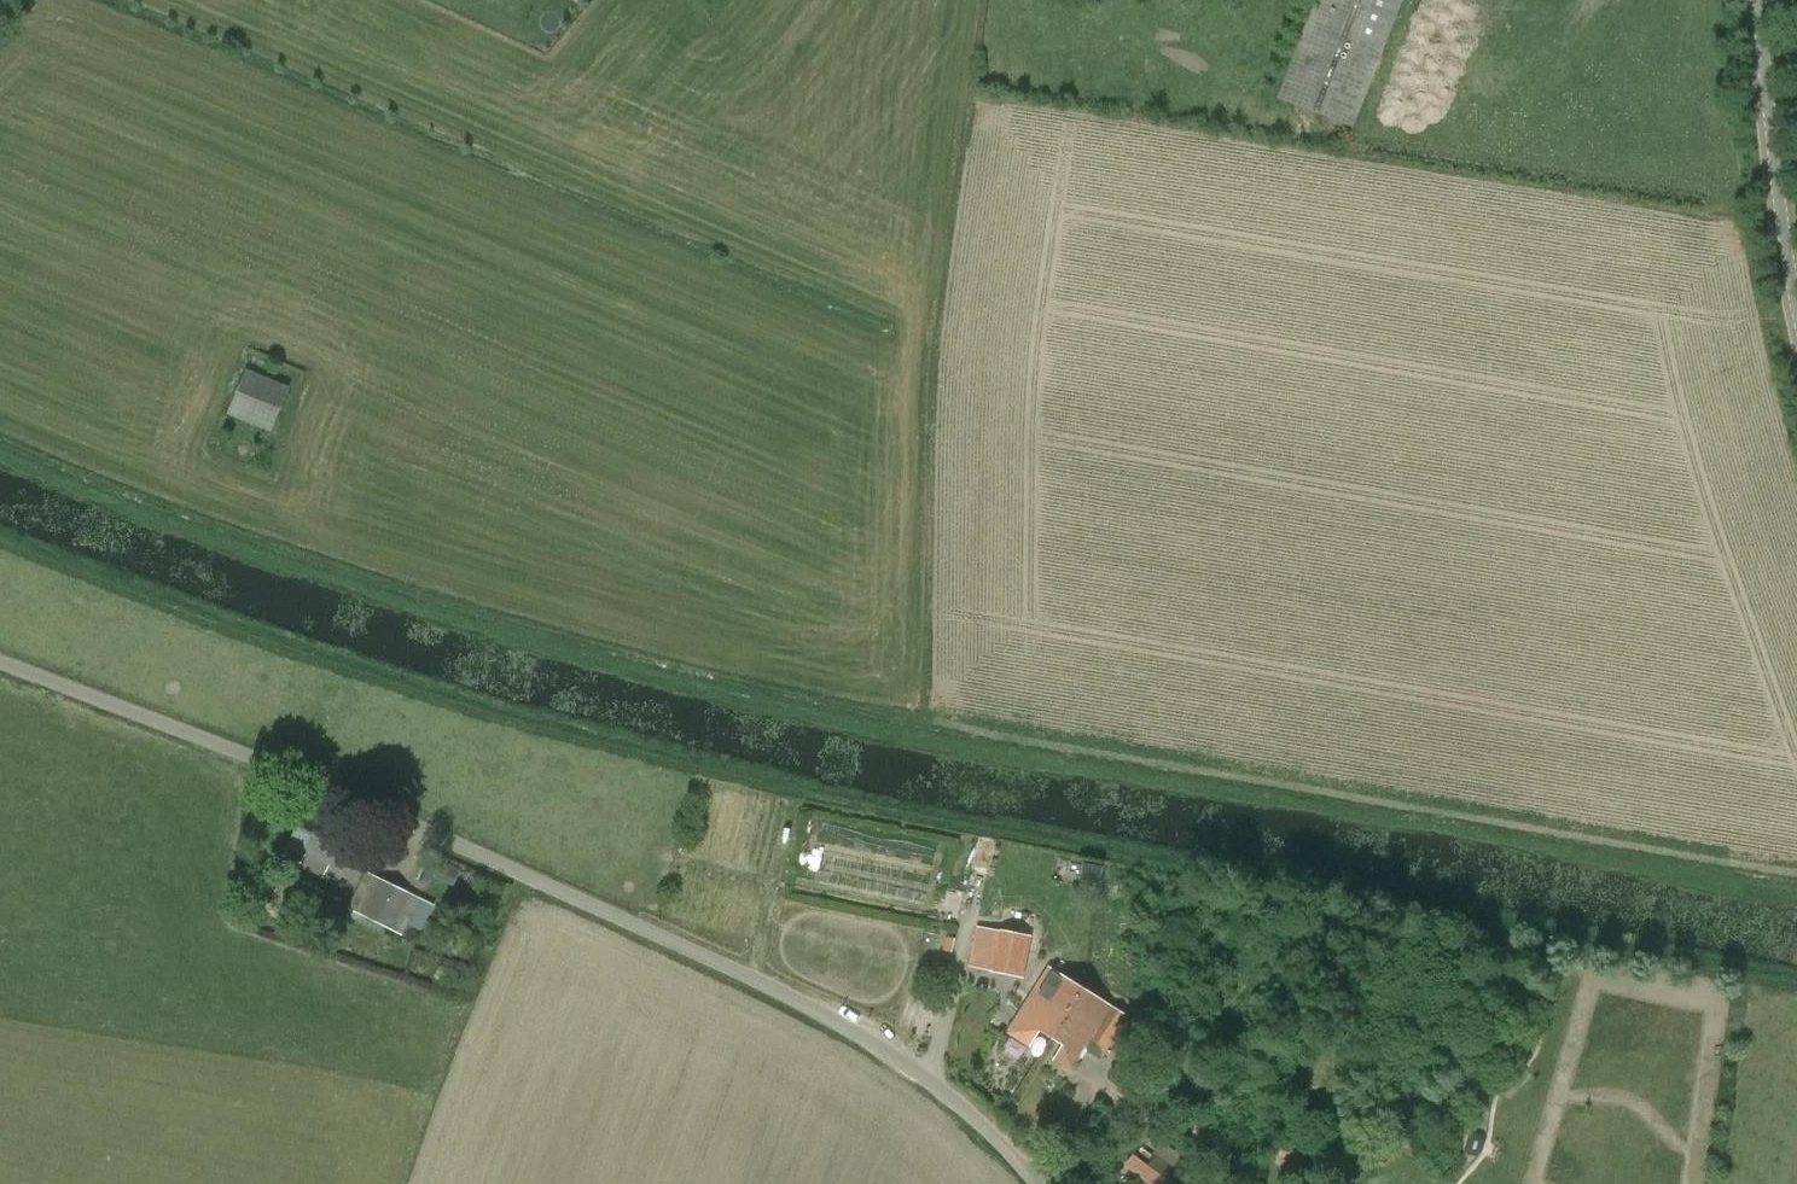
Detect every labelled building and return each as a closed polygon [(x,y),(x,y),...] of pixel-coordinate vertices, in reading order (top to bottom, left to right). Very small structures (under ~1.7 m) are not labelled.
[(1403,0),(1316,0),(1278,99),(1354,128),(1403,0)] [(272,433),(291,388),(246,370),(228,415),(272,433)] [(353,882),(368,854),(306,820),(291,848),(353,882)] [(404,937),(421,900),(367,873),(349,909),(404,937)] [(1025,978),(1033,936),(997,929),(989,971),(1025,978)] [(1042,1029),(1054,1036),(1084,989),(1051,968),(1010,1031),(1032,1045),(1042,1029)] [(1101,1058),(1127,1017),(1084,989),(1054,1036),(1065,1044),(1055,1058),(1072,1069),(1086,1048),(1101,1058)] [(1176,1170),(1156,1156),(1151,1162),(1137,1151),(1127,1166),(1152,1183),(1166,1183),(1176,1170)]
